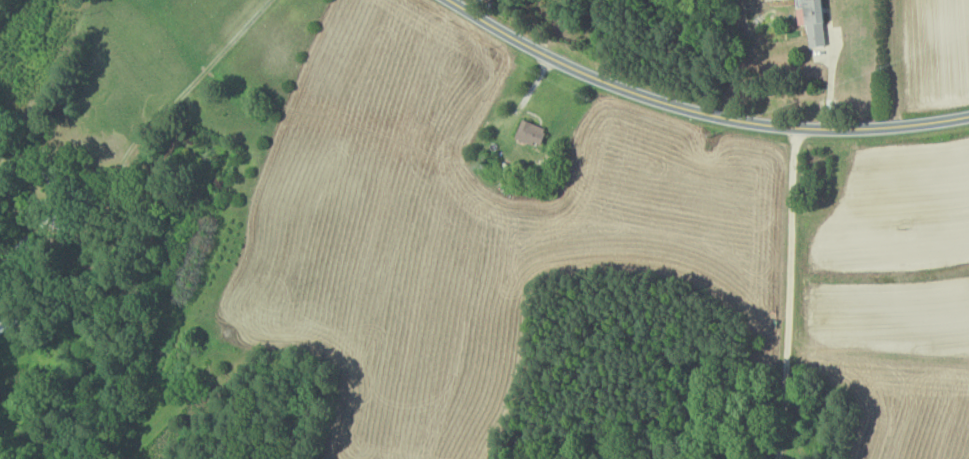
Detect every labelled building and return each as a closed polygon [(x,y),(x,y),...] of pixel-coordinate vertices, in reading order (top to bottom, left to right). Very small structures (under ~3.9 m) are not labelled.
[(804,46),(821,46),(819,0),(801,0),(804,46)] [(513,137),(537,146),(544,128),(520,119),(513,137)]
